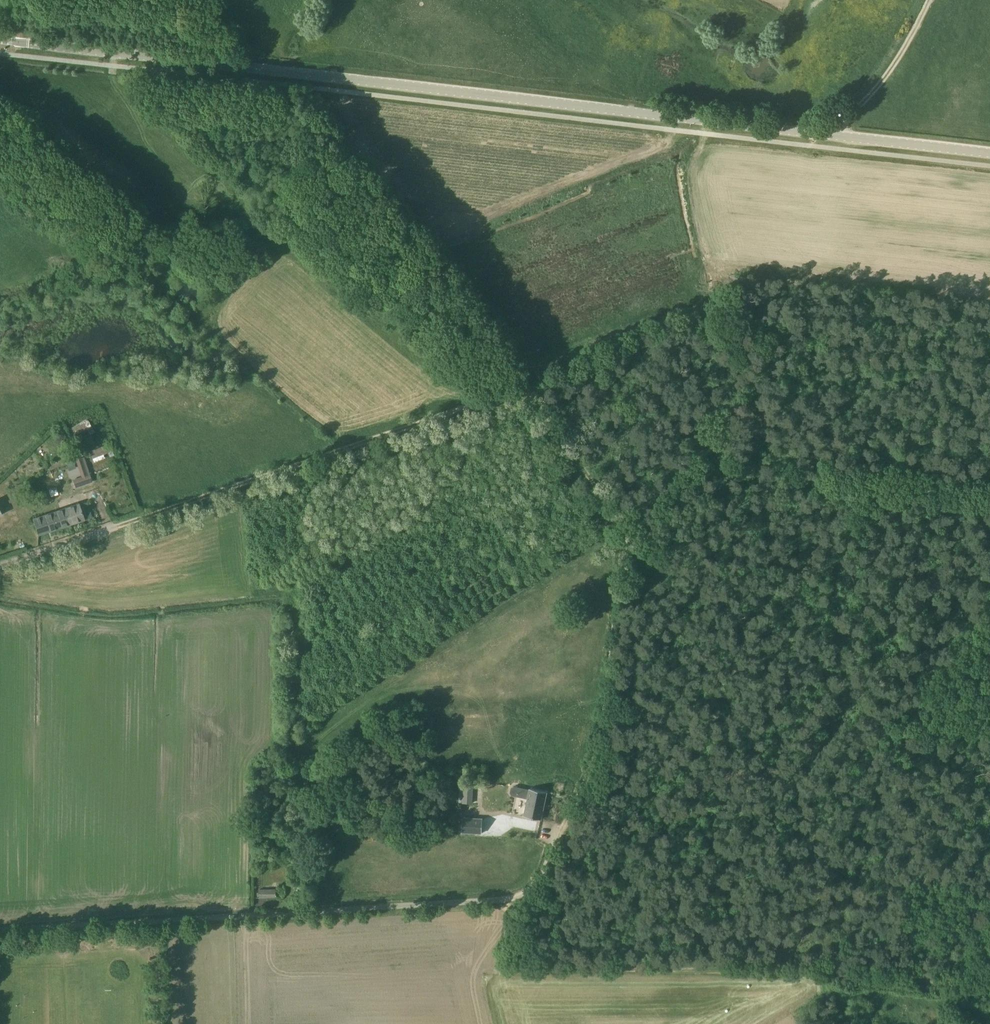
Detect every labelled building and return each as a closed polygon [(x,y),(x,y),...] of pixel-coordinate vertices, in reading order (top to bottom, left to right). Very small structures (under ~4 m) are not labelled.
[(89,449),(93,459),(114,450),(111,441),(89,449)] [(84,457),(76,460),(78,468),(87,465),(84,457)] [(72,473),(63,477),(69,492),(78,488),(72,473)] [(87,501),(64,509),(69,524),(84,519),(92,516),(87,501)] [(64,509),(61,510),(34,519),(38,534),(69,524),(64,509)] [(463,785),(462,803),(473,804),(474,785),(463,785)] [(295,793),(292,786),(280,791),(283,798),(295,793)] [(517,797),(519,787),(514,786),(511,788),(510,793),(512,795),(517,797)] [(530,789),(524,816),(541,819),(547,792),(530,789)] [(462,832),(482,833),(483,819),(465,818),(462,818),(462,832)]
